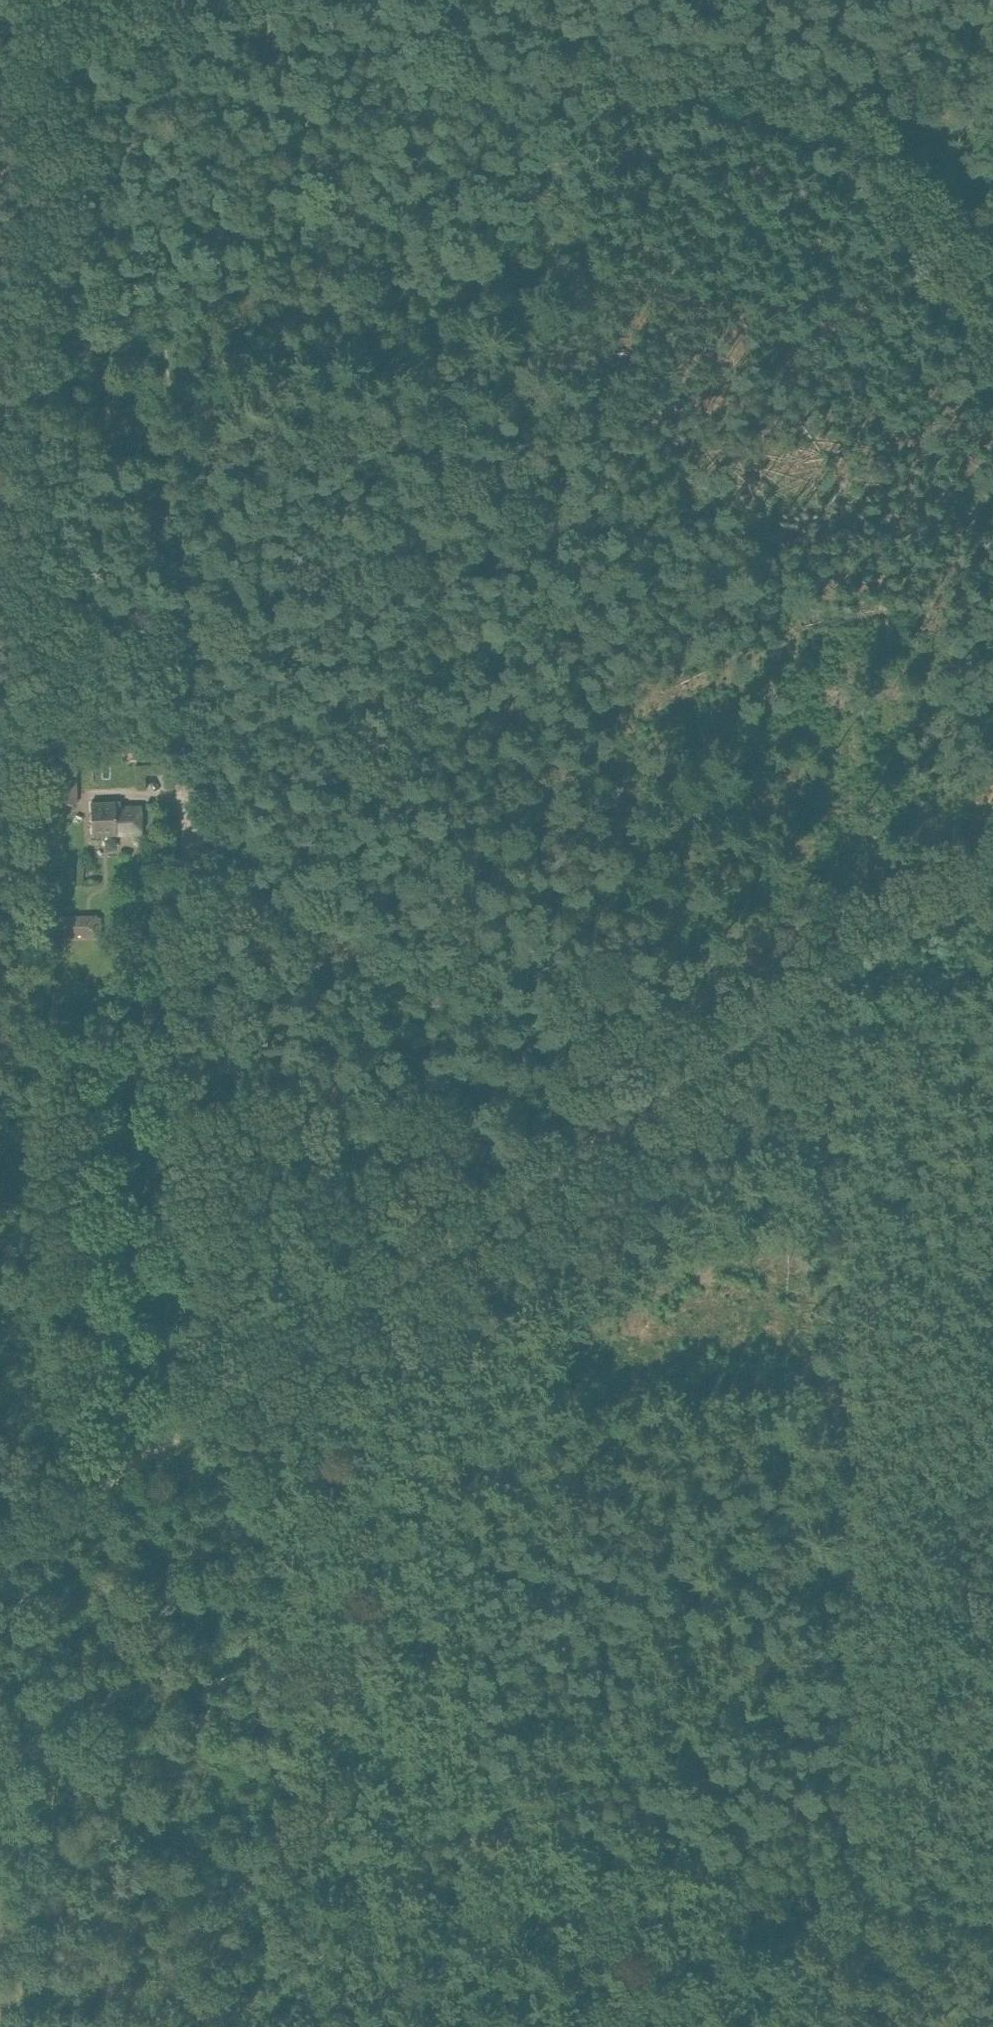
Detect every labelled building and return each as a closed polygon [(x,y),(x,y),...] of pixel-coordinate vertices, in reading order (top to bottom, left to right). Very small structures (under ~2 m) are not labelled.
[(55,777),(56,804),(78,804),(77,776),(55,777)] [(92,834),(121,834),(141,833),(141,806),(120,806),(120,801),(91,803),(92,834)] [(52,918),(52,938),(102,938),(101,917),(52,918)]
